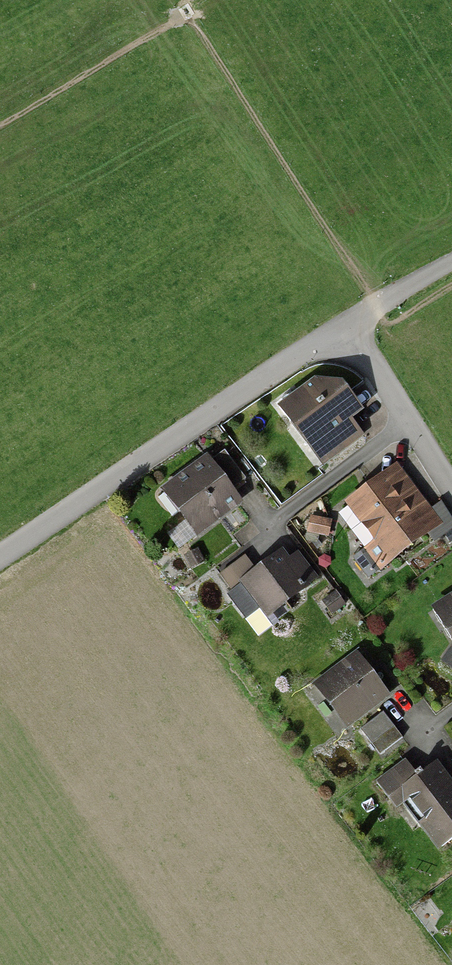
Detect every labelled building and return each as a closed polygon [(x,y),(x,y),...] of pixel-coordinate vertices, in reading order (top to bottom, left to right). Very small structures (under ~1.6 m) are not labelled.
[(332,389),(293,416),(326,473),(373,445),(362,426),(373,420),(361,392),(332,389)] [(183,516),(200,536),(242,501),(211,464),(176,493),(190,510),(183,516)] [(404,474),(355,512),(380,545),(369,554),(379,568),(441,521),(404,474)] [(318,524),(315,543),(337,546),(340,528),(318,524)] [(296,556),(237,601),(254,623),(265,614),(269,619),(316,582),(296,556)] [(442,619),(451,634),(451,613),(442,619)] [(324,689),(347,721),(382,696),(359,664),(324,689)] [(383,790),(393,802),(403,794),(445,848),(451,843),(451,786),(440,771),(424,783),(412,768),(383,790)]
